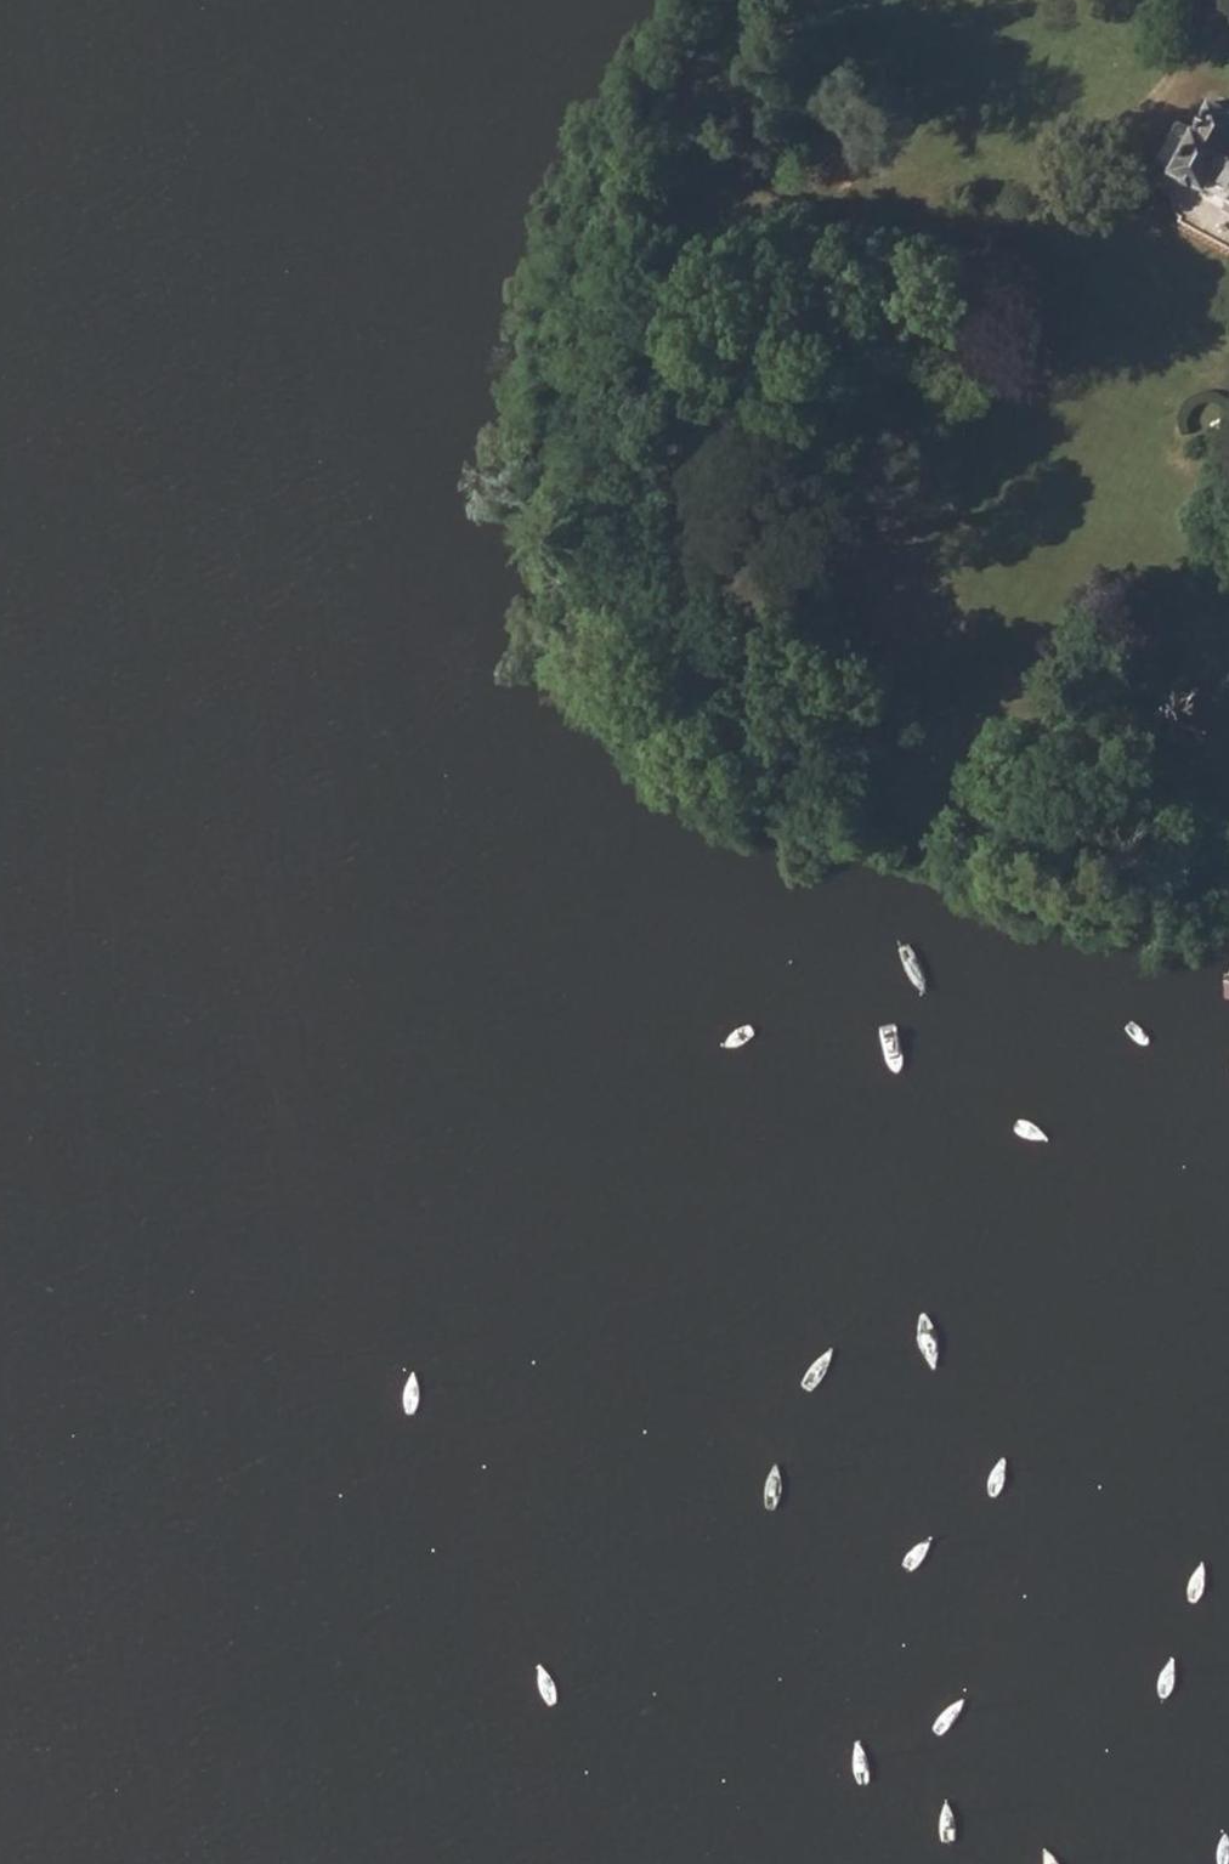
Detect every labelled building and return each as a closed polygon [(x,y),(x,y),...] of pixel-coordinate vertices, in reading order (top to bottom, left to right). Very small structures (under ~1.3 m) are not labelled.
[(1152,150),(1228,183),(1228,118),(1222,115),(1228,97),(1228,91),(1206,81),(1193,108),(1172,99),(1152,150)]
